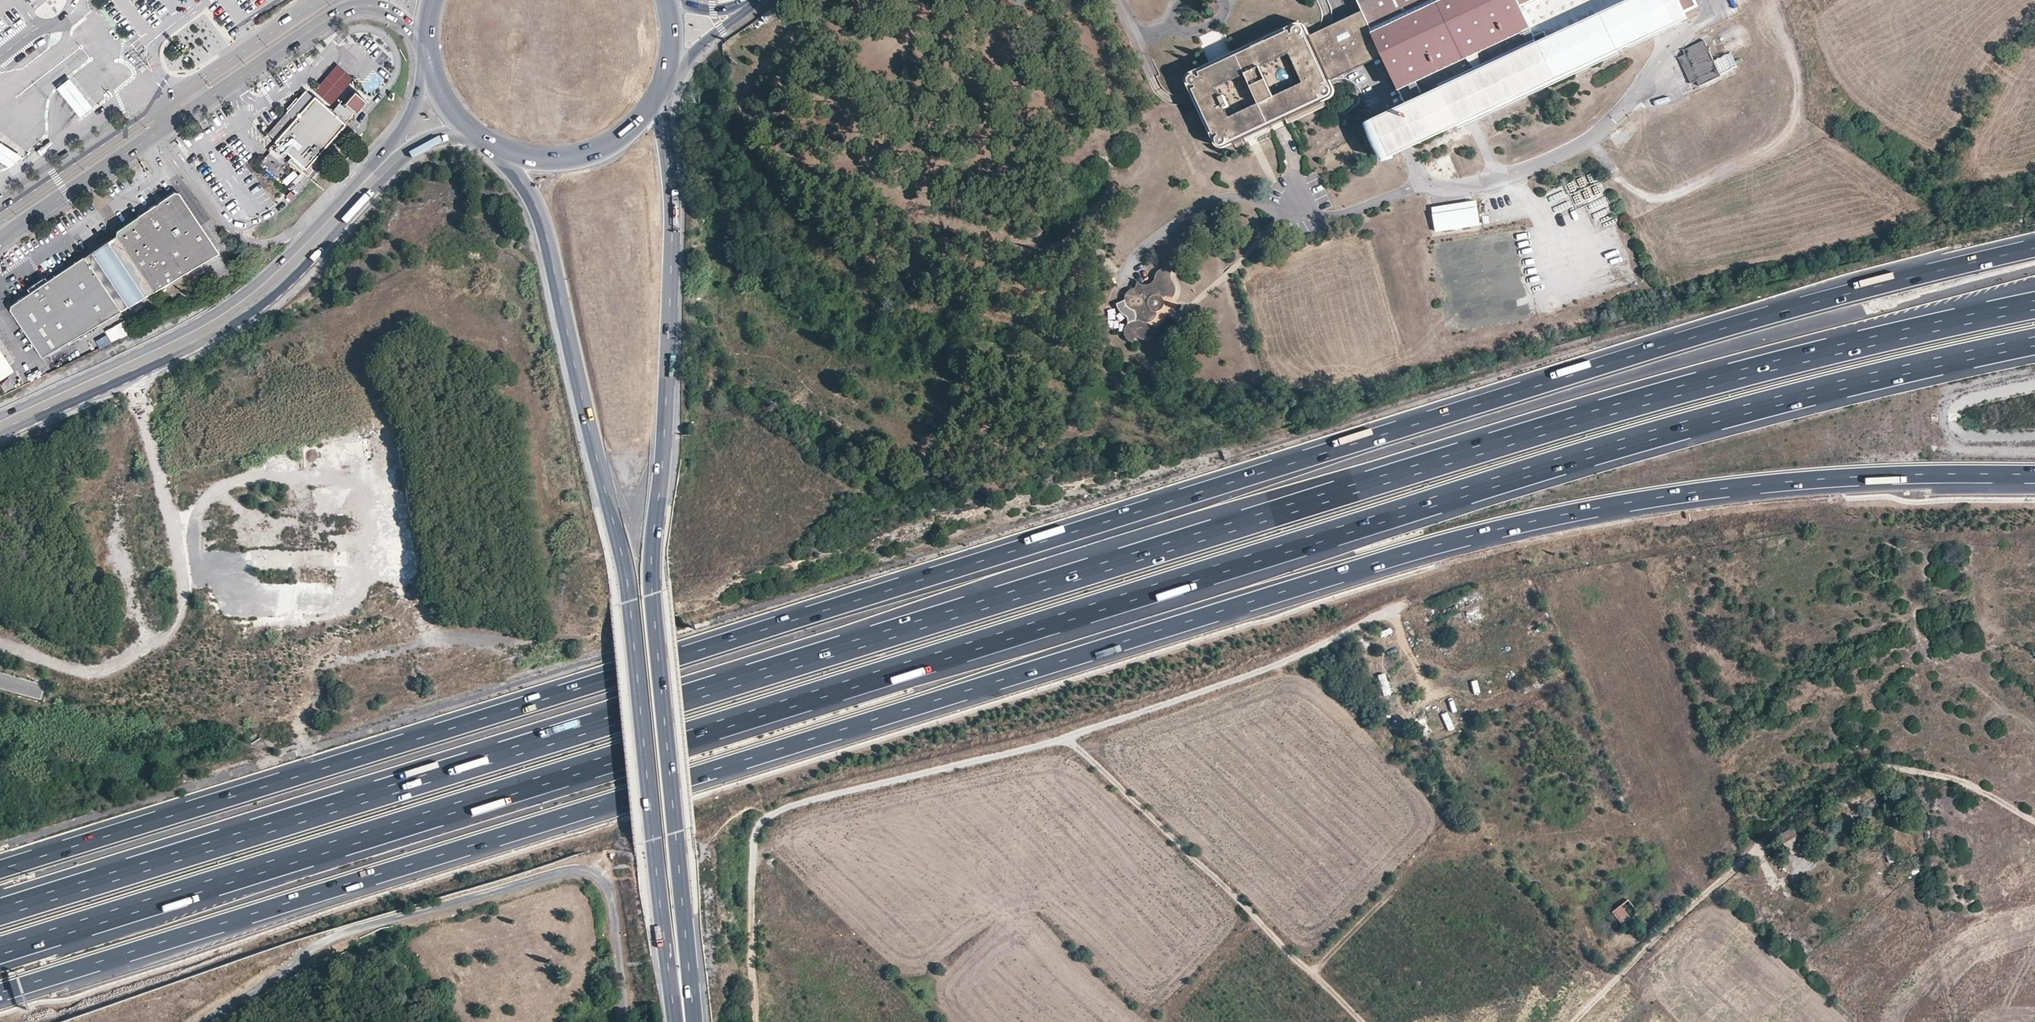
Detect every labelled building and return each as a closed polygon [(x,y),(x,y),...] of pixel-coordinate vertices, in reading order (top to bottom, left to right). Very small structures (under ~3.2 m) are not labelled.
[(1363,10),(1384,56),(1385,56),(1408,105),(1389,114),(1366,126),(1385,160),(1406,150),(1459,122),(1460,124),(1467,121),(1475,117),(1549,83),(1621,49),(1620,47),(1628,43),(1630,47),(1682,23),(1678,15),(1698,6),(1696,0),(1359,0),(1363,10)] [(1723,1),(1730,15),(1744,9),(1740,0),(1726,0),(1723,1)] [(1312,37),(1333,82),(1366,64),(1384,56),(1363,10),(1350,17),(1344,19),(1322,30),(1312,37)] [(1297,25),(1288,29),(1234,55),(1231,56),(1222,60),(1192,74),(1190,76),(1188,78),(1188,81),(1189,86),(1193,93),(1196,101),(1212,135),(1217,147),(1219,149),(1223,150),(1227,149),(1230,148),(1234,146),(1236,150),(1254,141),(1274,132),(1272,128),(1286,122),(1287,126),(1311,115),(1326,108),(1324,104),(1331,101),(1334,99),(1335,97),(1337,95),(1337,92),(1336,89),(1333,82),(1312,37),(1310,34),(1308,30),(1307,27),(1305,26),(1301,25),(1297,25)] [(1697,83),(1719,73),(1703,38),(1682,48),(1684,52),(1679,54),(1690,79),(1695,77),(1697,83)] [(338,62),(315,88),(331,103),(354,77),(338,62)] [(80,88),(71,77),(57,89),(66,99),(81,118),(95,107),(80,88)] [(330,113),(305,91),(268,132),(292,154),(288,158),(301,170),(302,168),(306,171),(312,165),(310,163),(322,149),(324,151),(329,146),(326,144),(354,112),(355,113),(366,102),(354,92),(344,103),(347,105),(344,108),(339,103),(330,113)] [(9,169),(22,156),(0,142),(0,163),(9,169)] [(115,235),(152,291),(218,252),(179,193),(173,191),(115,230),(115,235)] [(1433,207),(1436,231),(1479,225),(1476,201),(1433,207)] [(1566,203),(1553,207),(1555,211),(1568,208),(1566,203)] [(152,291),(115,235),(47,280),(10,304),(10,309),(40,357),(88,329),(138,299),(152,291)] [(1148,284),(1146,285),(1144,285),(1140,284),(1137,282),(1135,287),(1131,289),(1128,291),(1126,294),(1125,297),(1125,301),(1116,304),(1121,312),(1125,316),(1127,317),(1128,318),(1128,323),(1127,325),(1125,327),(1124,330),(1124,334),(1125,337),(1128,341),(1132,343),(1136,338),(1138,339),(1140,340),(1144,340),(1147,340),(1150,339),(1152,336),(1154,334),(1155,332),(1153,332),(1150,331),(1148,329),(1147,326),(1147,323),(1148,323),(1151,322),(1153,320),(1155,317),(1156,315),(1157,312),(1158,311),(1160,310),(1162,307),(1163,304),(1162,301),(1161,298),(1163,297),(1167,296),(1169,297),(1172,298),(1174,294),(1175,293),(1175,289),(1175,286),(1173,283),(1171,279),(1170,276),(1170,274),(1172,270),(1169,268),(1164,268),(1160,269),(1158,270),(1157,271),(1155,274),(1155,279),(1154,281),(1150,283),(1148,284)] [(113,343),(132,332),(125,319),(106,330),(113,343)] [(66,355),(70,362),(84,355),(80,348),(66,355)] [(14,370),(0,350),(0,380),(14,370)] [(1793,827),(1781,835),(1791,850),(1804,842),(1793,827)] [(1639,913),(1628,899),(1613,912),(1623,925),(1639,913)] [(180,1018),(183,1021),(189,1021),(191,1021),(186,1014),(180,1018)]
